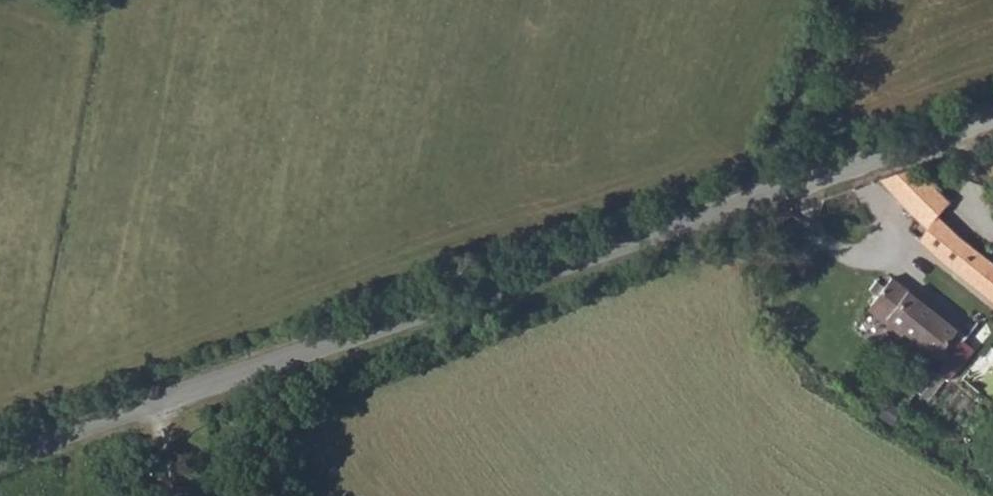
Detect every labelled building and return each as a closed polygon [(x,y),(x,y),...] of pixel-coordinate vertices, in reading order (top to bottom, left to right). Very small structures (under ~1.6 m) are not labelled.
[(885,183),(906,205),(928,227),(920,237),(992,296),(992,260),(975,246),(943,217),(924,199),(935,186),(918,171),(885,183)] [(935,186),(924,199),(943,217),(955,203),(935,186)] [(892,273),(870,301),(936,352),(957,324),(892,273)] [(957,344),(944,361),(953,369),(966,351),(957,344)]
